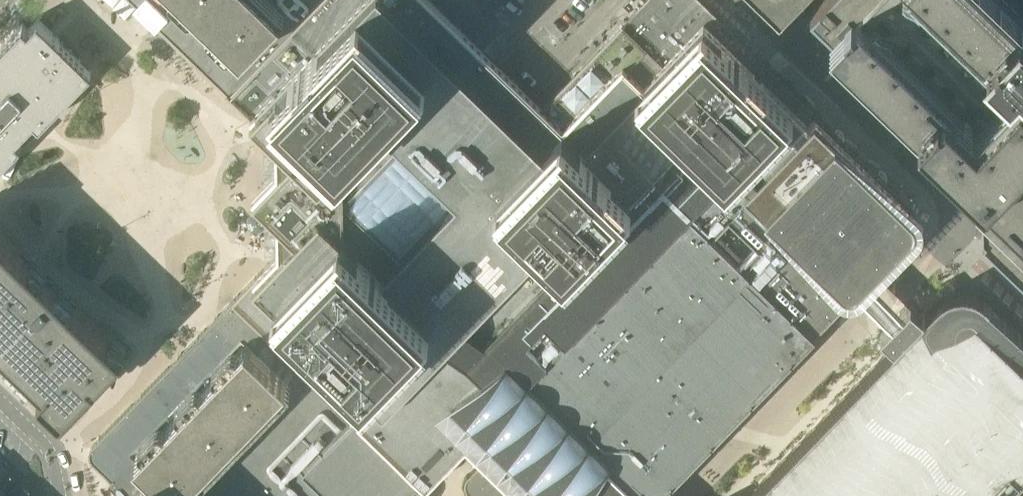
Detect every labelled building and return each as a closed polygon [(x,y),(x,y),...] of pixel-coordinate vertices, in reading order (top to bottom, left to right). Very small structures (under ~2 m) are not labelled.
[(430,493),(431,485),(425,480),(467,437),(485,456),(466,476),(469,486),(480,495),(651,495),(811,330),(813,328),(811,327),(802,319),(807,315),(807,316),(822,300),(831,309),(933,207),(847,130),(789,225),(769,246),(760,237),(744,254),(745,255),(740,259),(709,229),(807,126),(808,126),(809,125),(810,125),(819,115),(819,112),(777,71),(776,71),(777,72),(767,83),(766,83),(746,64),(741,59),(742,57),(732,48),(731,49),(726,45),(737,34),(738,34),(703,0),(645,0),(626,21),(542,108),(430,0),(134,0),(127,7),(125,5),(130,11),(139,20),(146,26),(151,31),(156,35),(152,31),(160,23),(257,117),(259,114),(280,114),(288,122),(276,135),(297,156),(258,195),(283,220),(284,233),(293,242),(294,271),(286,279),(276,280),(106,455),(138,485),(127,495),(428,495),(430,493)] [(1010,0),(820,0),(811,9),(983,178),(982,199),(981,229),(991,239),(1022,271),(1022,153),(1017,147),(1022,140),(1022,13),(1010,0)] [(92,69),(38,17),(28,27),(23,22),(0,46),(0,165),(92,69)] [(45,380),(40,386),(67,412),(127,349),(0,226),(0,337),(45,380)] [(1022,473),(1022,336),(984,298),(972,290),(960,289),(944,295),(914,326),(748,495),(1001,495),(1022,473)]
